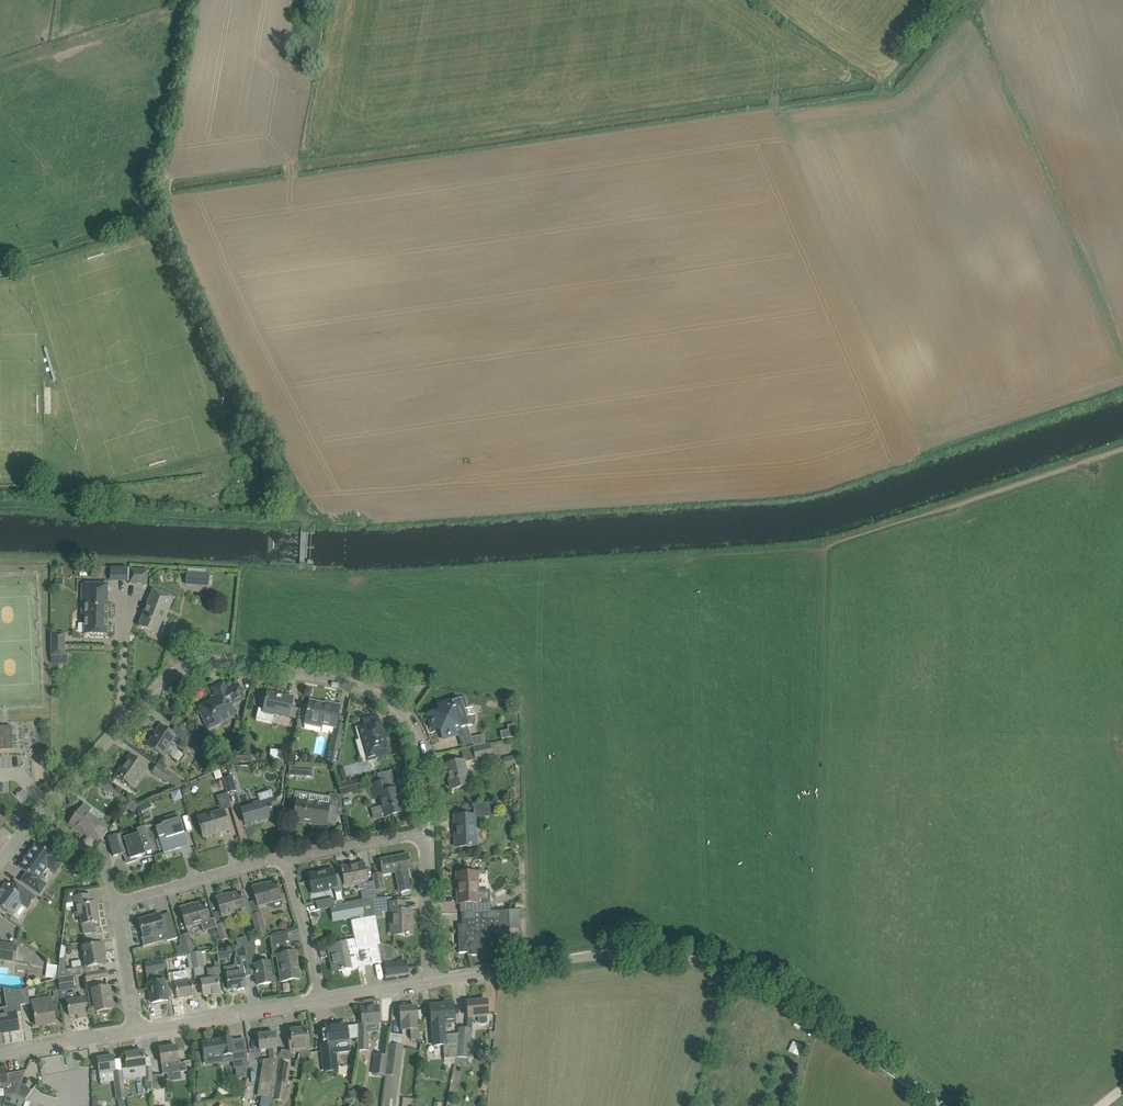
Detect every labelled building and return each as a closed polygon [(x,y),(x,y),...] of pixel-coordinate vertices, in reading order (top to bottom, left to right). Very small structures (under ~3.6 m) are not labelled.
[(147,571),(130,569),(129,584),(146,585),(147,571)] [(208,586),(208,574),(195,573),(194,585),(208,586)] [(107,635),(107,584),(82,584),(81,615),(84,615),(84,634),(107,635)] [(153,590),(138,627),(157,634),(171,597),(153,590)] [(64,634),(51,634),(51,656),(65,656),(64,634)] [(234,703),(244,698),(238,684),(227,689),(224,683),(213,688),(218,699),(201,707),(209,724),(232,714),(228,706),(234,703)] [(289,717),(291,707),(293,698),(267,692),(263,710),(259,709),(258,708),(256,719),(273,723),(275,714),(289,717)] [(444,739),(454,735),(456,735),(455,730),(470,726),(461,699),(439,706),(440,711),(429,715),(434,728),(439,726),(444,739)] [(344,725),(343,725),(336,723),(339,708),(310,702),(304,725),(321,729),(322,725),(334,728),(327,761),(321,759),(320,764),(335,768),(342,738),(344,725)] [(359,740),(355,741),(360,758),(368,755),(369,758),(376,756),(387,753),(379,725),(376,715),(363,719),(364,725),(355,728),(359,740)] [(176,736),(169,731),(160,725),(147,745),(163,756),(176,736)] [(12,749),(11,726),(0,726),(0,750),(12,749)] [(199,748),(204,741),(190,732),(185,739),(199,748)] [(474,748),(477,762),(493,758),(490,745),(474,748)] [(291,757),(291,761),(294,764),(298,763),(301,761),(300,756),(297,754),(293,754),(291,757)] [(146,767),(139,762),(130,756),(116,775),(132,786),(146,767)] [(506,759),(508,767),(517,765),(516,757),(506,759)] [(451,789),(462,787),(469,785),(464,761),(446,765),(451,789)] [(168,783),(172,776),(157,766),(153,772),(168,783)] [(305,767),(304,776),(312,776),(312,768),(305,767)] [(343,767),(335,769),(338,784),(347,782),(343,767)] [(227,793),(237,790),(232,775),(223,778),(227,793)] [(338,784),(341,795),(359,791),(357,780),(347,782),(338,784)] [(380,797),(382,806),(385,817),(403,812),(397,789),(389,791),(386,781),(371,785),(375,799),(380,797)] [(187,786),(183,787),(181,791),(184,794),(189,793),(190,789),(187,786)] [(277,809),(275,801),(272,791),(258,794),(260,802),(256,803),(256,804),(241,809),(245,823),(263,818),(263,820),(273,817),(271,811),(277,809)] [(231,806),(227,795),(227,793),(217,796),(220,809),(231,806)] [(330,794),(329,798),(298,793),(295,811),(294,821),(326,826),(328,813),(337,814),(338,807),(342,808),(340,795),(330,794)] [(131,800),(128,804),(125,808),(133,814),(139,806),(131,800)] [(149,801),(139,806),(142,814),(143,813),(143,814),(150,811),(149,809),(152,807),(149,801)] [(476,846),(475,818),(491,817),(490,807),(489,808),(489,803),(474,804),(474,816),(455,816),(456,847),(476,846)] [(504,813),(510,820),(520,811),(514,804),(504,813)] [(100,823),(89,816),(80,809),(70,823),(90,837),(100,823)] [(229,830),(226,819),(223,810),(198,818),(204,837),(229,830)] [(161,826),(156,828),(159,837),(159,839),(156,839),(159,850),(162,850),(163,852),(176,849),(181,847),(180,844),(187,842),(184,833),(193,831),(188,815),(180,818),(178,813),(164,817),(166,823),(161,824),(161,826)] [(138,833),(124,838),(122,833),(107,837),(113,856),(121,854),(121,852),(128,850),(128,852),(125,858),(127,863),(136,861),(135,858),(145,855),(138,833)] [(36,844),(18,868),(26,873),(21,881),(39,895),(46,885),(38,879),(47,867),(54,857),(36,844)] [(400,892),(411,890),(407,870),(410,869),(408,854),(380,860),(381,863),(380,864),(382,872),(395,869),(400,892)] [(367,883),(365,874),(363,863),(342,868),(345,885),(345,887),(357,885),(358,890),(360,890),(367,889),(369,900),(373,899),(377,898),(373,882),(367,883)] [(324,874),(309,876),(312,891),(334,887),(335,893),(342,891),(339,875),(334,875),(333,869),(324,871),(324,874)] [(458,904),(469,903),(479,903),(478,873),(457,873),(458,884),(459,884),(459,890),(457,890),(458,904)] [(373,875),(376,890),(384,888),(381,874),(373,875)] [(284,894),(280,895),(277,888),(278,887),(278,885),(277,886),(276,882),(261,886),(260,885),(252,887),(258,906),(267,904),(268,907),(270,907),(271,909),(273,908),(274,910),(282,908),(281,906),(283,905),(287,903),(284,894)] [(22,888),(16,884),(12,890),(5,885),(0,893),(0,908),(12,916),(21,904),(28,909),(36,898),(22,888)] [(83,935),(85,934),(96,932),(95,922),(98,921),(96,911),(97,911),(97,910),(96,910),(95,903),(91,904),(90,896),(81,897),(80,891),(68,893),(66,904),(74,903),(76,916),(80,916),(83,935)] [(245,908),(243,898),(242,896),(241,896),(240,892),(225,897),(225,895),(216,898),(222,917),(245,910),(247,916),(252,915),(249,907),(245,908)] [(335,907),(335,905),(333,898),(315,901),(317,910),(318,910),(335,907)] [(373,899),(376,917),(377,922),(378,921),(380,920),(380,919),(381,917),(380,915),(379,913),(378,913),(378,912),(388,911),(385,899),(377,899),(377,898),(373,899)] [(352,921),(376,917),(373,899),(369,900),(335,907),(318,910),(321,926),(334,923),(334,922),(352,918),(352,921)] [(256,900),(249,901),(251,910),(258,908),(256,900)] [(396,902),(390,903),(391,918),(393,918),(393,937),(394,947),(394,948),(401,950),(401,937),(406,936),(409,936),(409,935),(413,935),(412,910),(404,911),(404,902),(396,902)] [(203,932),(217,928),(214,919),(209,920),(206,908),(207,908),(206,906),(205,906),(204,903),(189,907),(189,906),(181,908),(186,927),(201,923),(203,932)] [(510,930),(510,929),(521,928),(520,914),(522,914),(522,910),(509,910),(480,912),(480,913),(481,923),(475,924),(474,921),(467,921),(467,924),(458,925),(459,953),(468,953),(468,956),(476,956),(476,953),(488,952),(487,933),(501,933),(501,930),(510,930)] [(267,937),(265,930),(260,913),(252,915),(257,932),(259,939),(267,937)] [(159,914),(138,920),(143,937),(141,937),(144,946),(159,942),(157,935),(165,933),(167,940),(167,941),(177,938),(173,924),(173,925),(170,914),(160,917),(159,914)] [(376,922),(377,922),(376,917),(352,921),(355,939),(357,951),(347,953),(350,969),(350,971),(359,969),(359,970),(363,970),(362,967),(381,963),(377,945),(380,945),(378,935),(376,922)] [(231,949),(228,938),(224,923),(216,926),(221,940),(224,951),(231,949)] [(185,954),(186,954),(193,952),(188,933),(180,935),(184,947),(183,948),(185,954)] [(277,956),(280,971),(281,982),(299,979),(295,953),(288,954),(286,942),(289,942),(287,934),(271,937),(274,957),(277,956)] [(333,973),(350,969),(347,953),(357,951),(355,939),(345,941),(346,943),(328,947),(333,973)] [(253,941),(244,942),(245,948),(246,951),(246,953),(247,956),(255,955),(253,941)] [(15,963),(18,945),(0,942),(0,961),(15,963)] [(394,948),(380,943),(380,945),(382,960),(383,960),(384,966),(386,977),(407,974),(405,961),(394,963),(393,958),(396,958),(395,950),(394,950),(394,948)] [(99,944),(83,947),(86,966),(65,969),(63,958),(59,959),(57,978),(84,974),(99,971),(98,965),(105,964),(103,954),(101,954),(99,944)] [(177,956),(185,954),(183,948),(175,950),(177,956)] [(226,974),(227,979),(228,990),(237,989),(237,990),(244,989),(244,988),(245,988),(243,977),(250,976),(248,966),(247,956),(246,953),(246,951),(245,948),(239,949),(236,949),(234,972),(226,974)] [(191,955),(194,970),(203,968),(201,954),(191,955)] [(273,983),(271,972),(269,962),(262,963),(261,957),(253,958),(258,985),(273,983)] [(168,977),(176,975),(173,958),(165,960),(168,977)] [(147,972),(157,971),(164,970),(162,961),(145,964),(147,972)] [(56,980),(58,964),(47,963),(45,979),(56,980)] [(220,996),(218,980),(222,979),(220,968),(207,970),(209,980),(201,981),(203,994),(211,993),(212,997),(220,996)] [(107,978),(106,970),(99,971),(84,974),(85,981),(97,980),(107,978)] [(184,982),(175,984),(175,988),(177,999),(194,996),(192,985),(192,983),(196,982),(196,981),(195,980),(195,979),(194,970),(189,971),(190,972),(182,973),(184,982)] [(60,991),(75,988),(73,976),(58,979),(60,991)] [(168,1000),(166,989),(171,989),(169,980),(164,981),(148,983),(151,1003),(168,1000)] [(92,990),(94,1001),(96,1012),(113,1009),(111,1000),(110,1000),(107,987),(92,990)] [(19,1002),(17,990),(3,988),(7,1012),(0,1013),(1,1016),(0,1016),(0,1034),(18,1030),(15,1013),(21,1012),(20,1005),(19,1002)] [(20,1005),(28,1004),(26,989),(17,990),(19,1002),(20,1005)] [(61,1000),(60,991),(53,992),(54,998),(50,998),(51,1002),(61,1000)] [(84,997),(76,999),(75,993),(67,994),(68,1000),(67,1000),(69,1016),(87,1014),(84,997)] [(51,1002),(50,998),(50,997),(40,999),(41,1006),(33,1007),(36,1026),(55,1022),(53,1011),(51,1002)] [(456,1058),(468,1059),(473,1017),(478,1016),(479,1023),(481,1025),(486,1024),(487,1022),(487,1016),(488,1016),(487,1013),(487,1011),(486,1000),(467,1002),(469,1017),(468,1017),(467,1029),(459,1028),(458,1039),(457,1043),(456,1058)] [(454,1003),(430,1005),(431,1016),(431,1024),(432,1024),(434,1046),(444,1045),(444,1059),(451,1058),(456,1058),(457,1043),(446,1045),(445,1035),(443,1035),(442,1023),(455,1022),(455,1014),(454,1003)] [(380,1023),(379,1017),(378,1006),(361,1008),(363,1024),(359,1025),(359,1049),(368,1050),(369,1024),(380,1023)] [(420,1012),(417,1012),(416,1007),(400,1008),(401,1021),(402,1031),(410,1030),(411,1041),(419,1040),(418,1020),(420,1020),(420,1012)] [(349,1052),(347,1034),(346,1023),(325,1026),(328,1044),(321,1044),(324,1071),(338,1069),(336,1053),(349,1052)] [(309,1050),(308,1039),(307,1028),(290,1030),(292,1041),(289,1041),(290,1052),(299,1051),(299,1053),(298,1062),(306,1063),(309,1050)] [(276,1044),(275,1033),(258,1035),(260,1051),(269,1049),(270,1059),(263,1060),(257,1096),(259,1096),(257,1105),(259,1105),(271,1105),(279,1059),(278,1059),(276,1048),(277,1048),(276,1044)] [(202,1043),(205,1064),(209,1063),(209,1064),(215,1063),(218,1062),(217,1059),(218,1059),(217,1057),(232,1055),(234,1068),(246,1067),(247,1059),(246,1049),(233,1051),(231,1038),(220,1039),(220,1040),(202,1043)] [(403,1047),(389,1045),(387,1056),(387,1059),(386,1076),(382,1105),(396,1105),(400,1077),(399,1077),(403,1047)] [(177,1046),(159,1049),(161,1064),(163,1073),(171,1071),(172,1073),(187,1071),(185,1063),(179,1064),(179,1063),(180,1063),(179,1061),(177,1046)] [(83,1049),(38,1056),(42,1080),(87,1073),(83,1049)] [(152,1090),(152,1075),(152,1069),(145,1069),(145,1066),(143,1051),(125,1054),(127,1069),(128,1069),(129,1072),(135,1071),(136,1079),(144,1078),(144,1082),(145,1082),(145,1086),(147,1086),(148,1090),(152,1090)] [(387,1059),(387,1056),(374,1055),(372,1075),(386,1076),(387,1059)] [(115,1067),(113,1056),(97,1058),(99,1073),(101,1083),(108,1082),(113,1081),(116,1101),(118,1100),(118,1105),(127,1105),(126,1099),(124,1085),(124,1078),(122,1072),(115,1073),(115,1071),(115,1067)] [(290,1064),(279,1062),(273,1100),(284,1102),(290,1064)] [(0,1070),(0,1086),(16,1083),(21,1082),(25,1071),(6,1074),(5,1069),(0,1070)] [(152,1098),(161,1098),(161,1091),(161,1075),(152,1075),(152,1090),(152,1098)] [(355,1090),(348,1093),(351,1099),(358,1096),(355,1090)] [(2,1105),(20,1105),(25,1100),(16,1094),(5,1097),(2,1105)]
